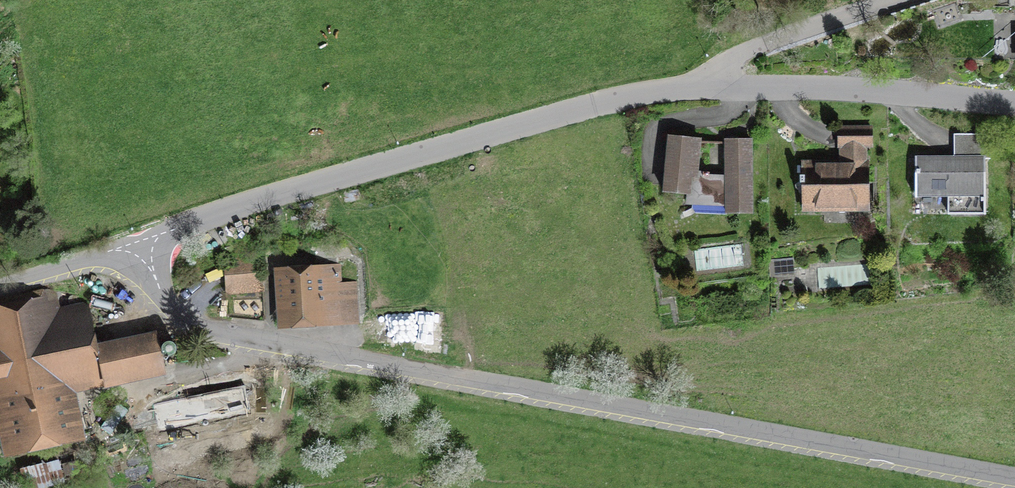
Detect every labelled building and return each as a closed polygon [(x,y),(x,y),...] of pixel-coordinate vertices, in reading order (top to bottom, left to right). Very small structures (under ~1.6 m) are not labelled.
[(871,146),(871,128),(839,128),(839,146),(846,146),(846,165),(803,165),(803,173),(800,173),(800,184),(803,184),(803,208),(868,207),(868,165),(865,165),(865,146),(871,146)] [(990,159),(990,134),(959,134),(959,157),(915,157),(916,197),(948,197),(948,214),(986,214),(985,159),(990,159)] [(686,200),(726,202),(725,178),(709,177),(709,174),(697,173),(700,140),(669,137),(664,192),(687,194),(686,200)] [(726,143),(725,178),(726,202),(726,213),(752,213),(751,140),(736,140),(726,143)] [(230,292),(263,289),(260,257),(228,260),(230,292)] [(285,277),(287,321),(357,318),(355,284),(339,285),(338,258),(315,259),(315,274),(285,277)] [(0,299),(0,370),(15,443),(72,431),(67,405),(65,405),(61,387),(104,378),(105,385),(161,373),(155,342),(93,355),(83,305),(46,312),(42,291),(0,299)] [(407,330),(404,347),(441,354),(448,315),(418,310),(415,331),(407,330)] [(173,419),(170,404),(152,408),(155,423),(173,419)]
